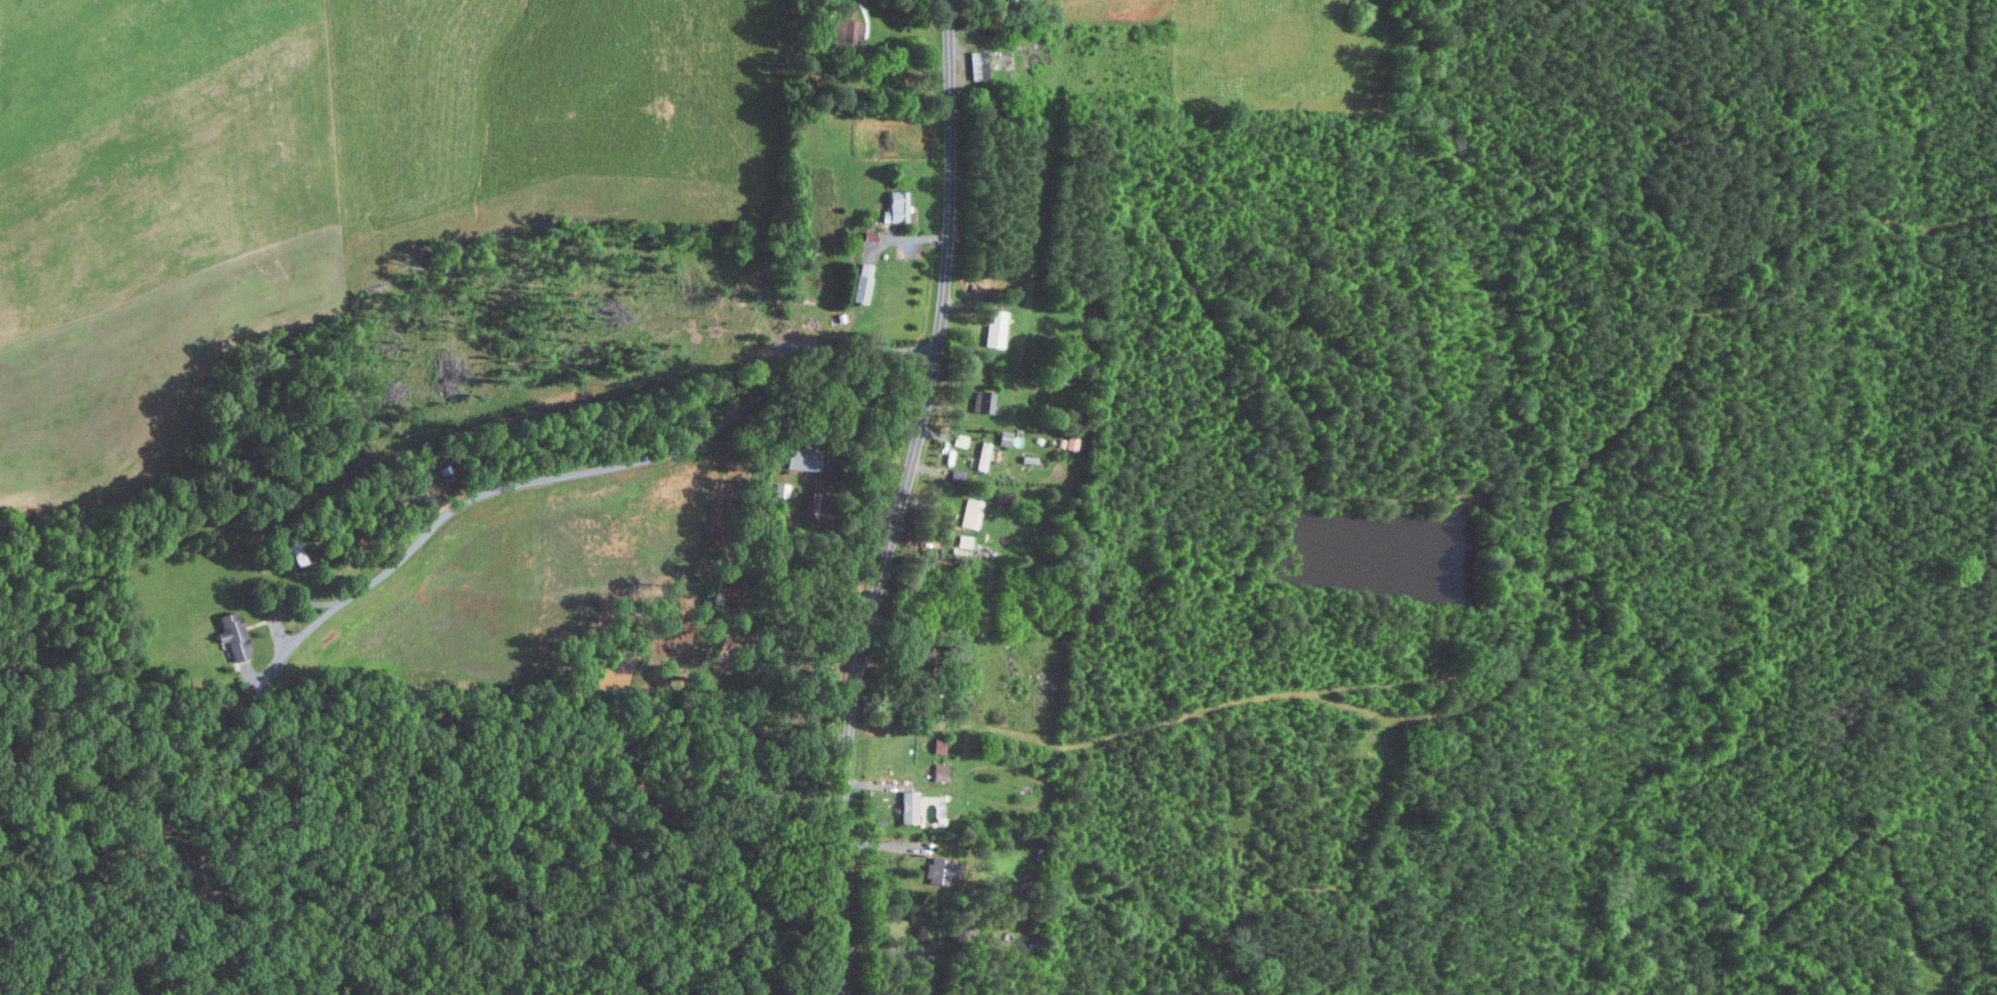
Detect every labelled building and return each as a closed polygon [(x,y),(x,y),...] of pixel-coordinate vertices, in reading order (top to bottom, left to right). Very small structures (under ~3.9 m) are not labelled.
[(861,20),(830,19),(830,43),(860,44),(861,20)] [(984,78),(983,51),(967,51),(968,79),(984,78)] [(905,191),(885,191),(886,221),(906,220),(905,191)] [(873,265),(858,262),(852,301),(866,303),(873,265)] [(1002,348),(1004,311),(985,310),(983,346),(1002,348)] [(989,414),(993,393),(980,391),(977,412),(989,414)] [(996,444),(1007,446),(1010,432),(999,430),(996,444)] [(951,445),(964,447),(965,435),(952,434),(951,445)] [(989,444),(979,442),(973,469),(983,471),(989,444)] [(817,449),(784,448),(783,468),(816,469),(817,449)] [(786,484),(773,483),(772,497),(786,498),(786,484)] [(981,501),(965,498),(959,525),(976,529),(981,501)] [(229,663),(247,657),(233,610),(214,616),(218,633),(213,634),(215,643),(223,640),(229,663)] [(943,780),(944,763),(931,763),(930,780),(943,780)] [(915,791),(898,790),(897,821),(914,822),(915,791)] [(928,864),(924,864),(923,883),(943,884),(945,859),(928,858),(928,864)]
